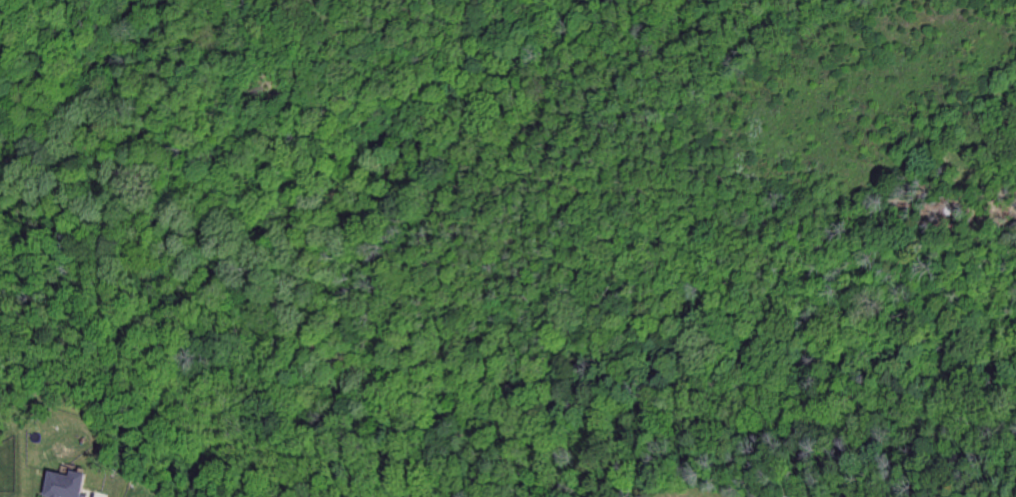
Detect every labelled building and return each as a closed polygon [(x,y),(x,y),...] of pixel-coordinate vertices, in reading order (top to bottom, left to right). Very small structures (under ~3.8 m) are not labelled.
[(87,494),(80,493),(85,472),(70,469),(69,474),(47,470),(42,496),(87,496),(87,494)]
